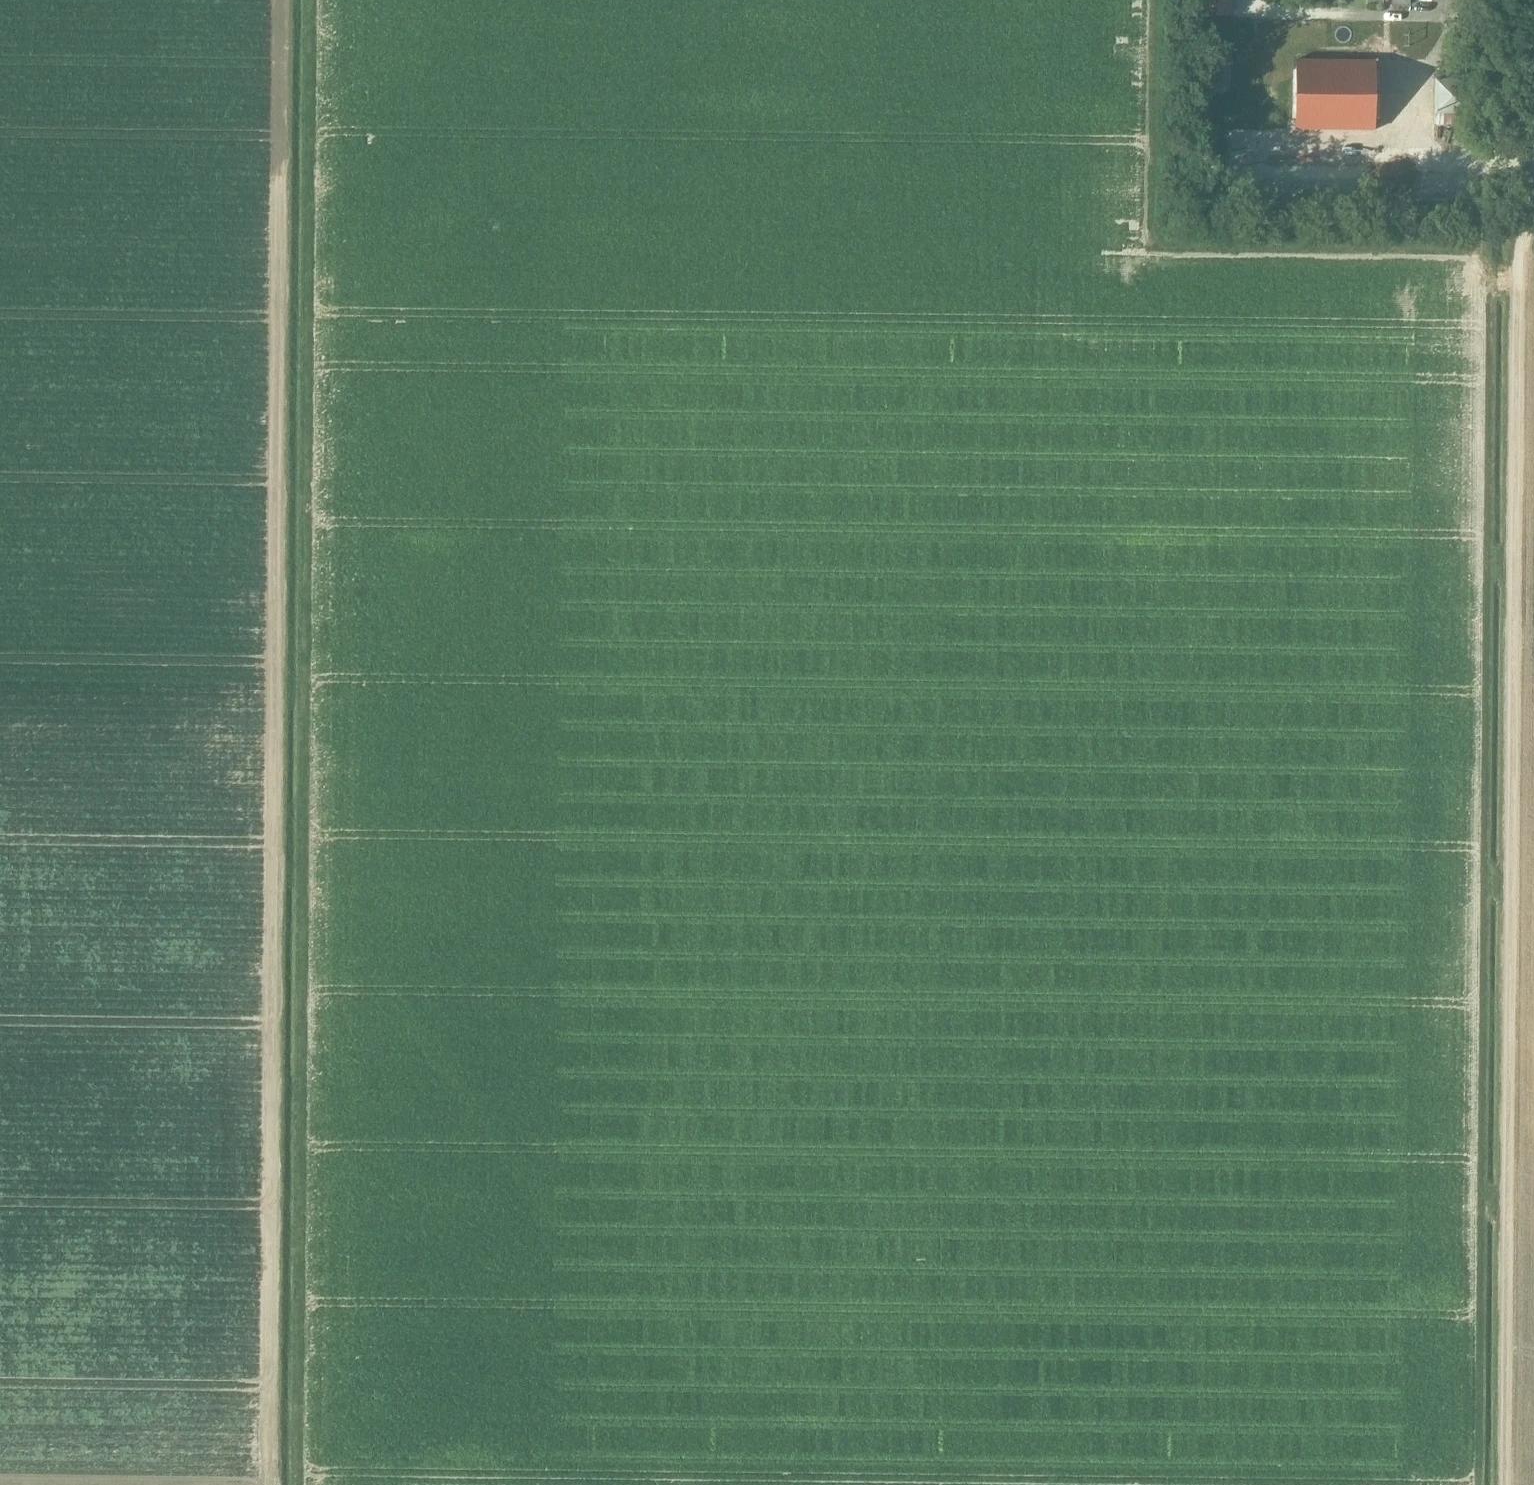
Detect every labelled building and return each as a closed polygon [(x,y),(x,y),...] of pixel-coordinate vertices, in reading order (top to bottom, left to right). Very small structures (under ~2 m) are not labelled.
[(1203,15),(1228,14),(1228,0),(1203,0),(1203,15)] [(1374,128),(1375,59),(1296,58),(1295,128),(1374,128)] [(1436,79),(1435,124),(1480,124),(1480,79),(1436,79)]
